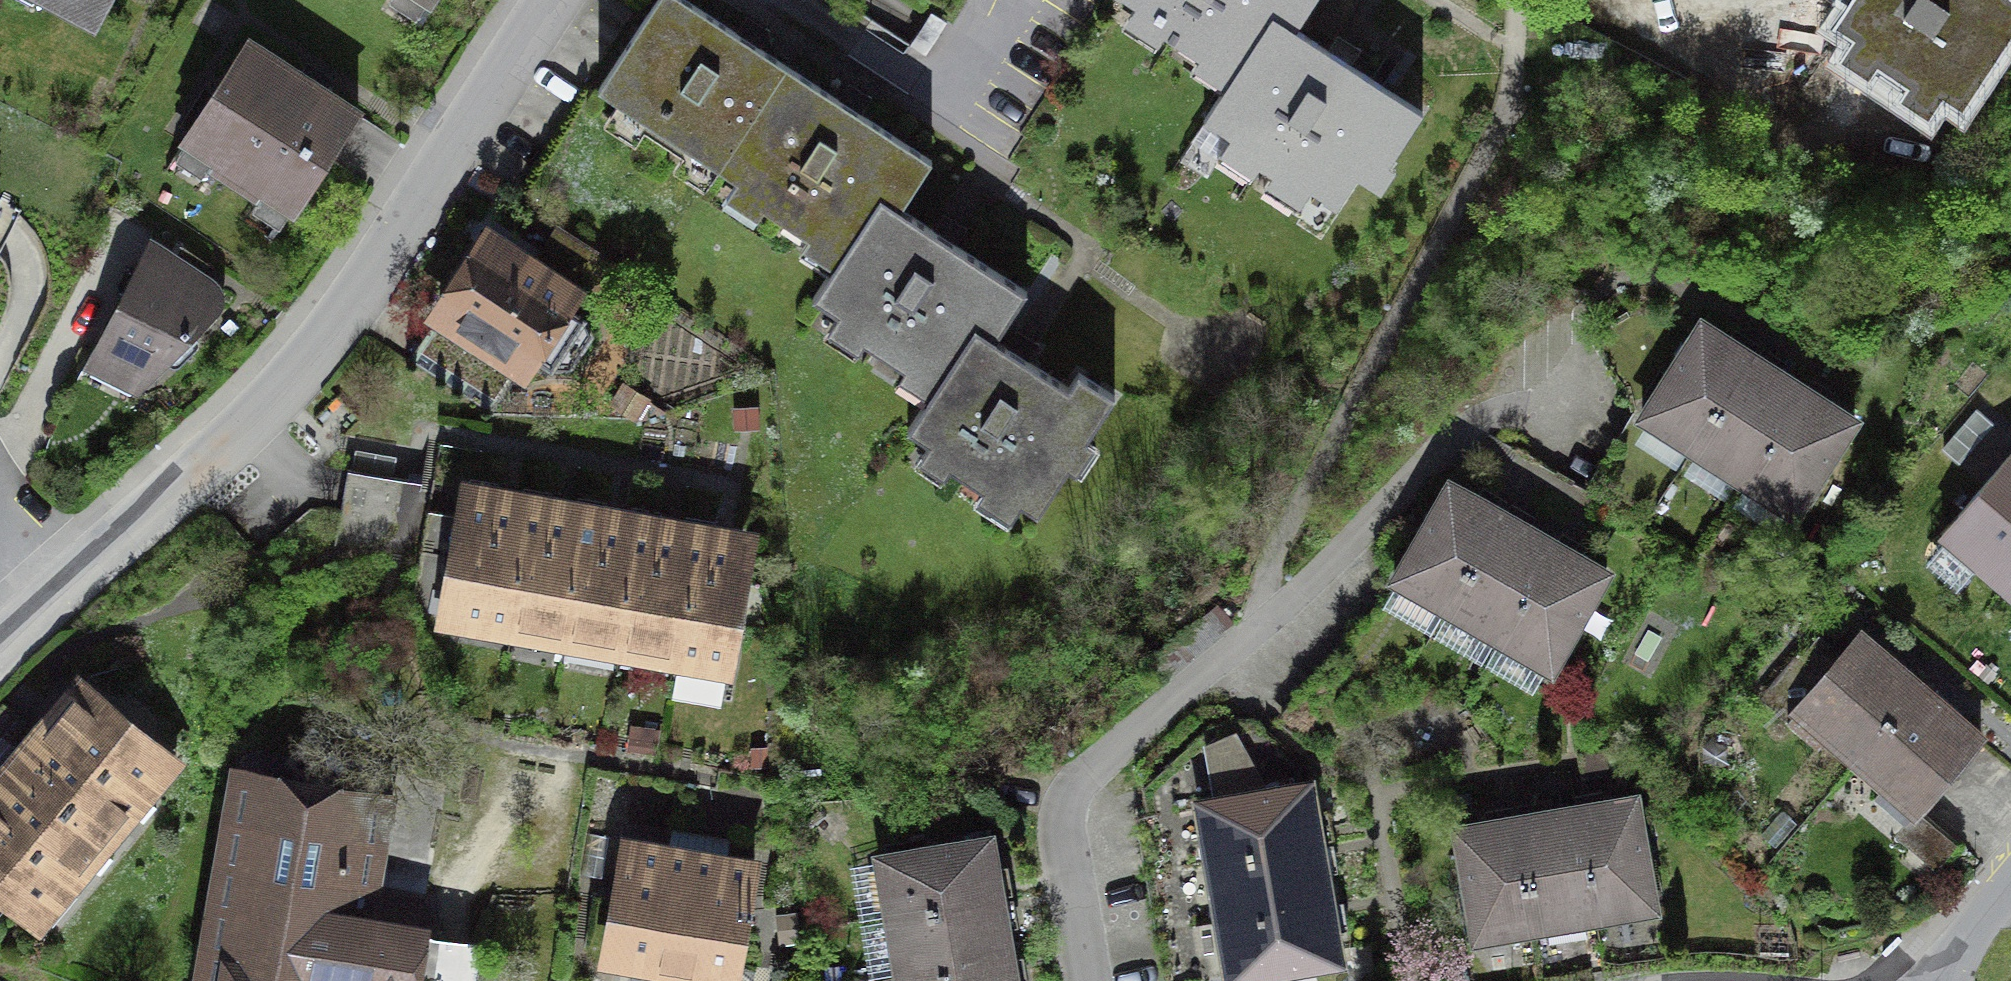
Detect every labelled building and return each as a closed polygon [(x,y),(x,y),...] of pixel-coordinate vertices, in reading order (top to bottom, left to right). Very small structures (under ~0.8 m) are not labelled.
[(92,39),(112,0),(17,0),(92,39)] [(431,23),(446,0),(396,0),(431,23)] [(1112,9),(1225,84),(1269,25),(1301,42),(1329,0),(1118,0),(1112,9)] [(1853,7),(1838,29),(1864,46),(1851,66),(1868,77),(1875,68),(1915,94),(1908,104),(1927,116),(1941,94),(1967,110),(2010,43),(2010,12),(2010,10),(2010,0),(1857,0),(1853,7)] [(717,171),(780,76),(670,4),(607,100),(717,171)] [(1423,126),(1308,50),(1269,25),(1200,130),(1223,145),(1206,170),(1290,225),(1306,201),(1330,216),(1349,187),(1372,203),(1423,126)] [(362,129),(248,52),(175,158),(290,236),(362,129)] [(938,179),(780,76),(717,171),(751,194),(734,220),(757,236),(765,225),(803,250),(793,265),(827,287),(882,204),(910,222),(938,179)] [(0,177),(0,319),(13,326),(71,214),(0,177)] [(1034,303),(910,222),(882,204),(827,287),(811,312),(838,330),(824,353),(857,375),(868,359),(904,382),(895,396),(927,417),(983,332),(1005,346),(1034,303)] [(594,255),(560,233),(547,254),(581,275),(594,255)] [(578,303),(478,239),(423,325),(522,389),(578,303)] [(231,304),(143,249),(80,381),(129,407),(231,304)] [(1694,450),(1755,356),(1703,324),(1643,417),(1694,450)] [(1067,387),(1005,346),(983,332),(927,417),(913,439),(939,457),(925,478),(938,486),(950,469),(997,499),(985,519),(1013,537),(1023,522),(1035,529),(1067,481),(1084,492),(1108,455),(1091,444),(1115,407),(1072,379),(1067,387)] [(1803,388),(1755,356),(1694,450),(1743,481),(1803,388)] [(1855,421),(1803,388),(1743,481),(1794,514),(1855,421)] [(1620,415),(1583,470),(1631,503),(1669,448),(1620,415)] [(407,515),(404,464),(348,468),(351,518),(407,515)] [(1943,551),(2010,608),(2010,470),(1943,551)] [(1447,611),(1503,513),(1449,483),(1393,580),(1447,611)] [(437,623),(499,635),(525,499),(464,487),(437,623)] [(580,510),(525,499),(499,635),(554,646),(580,510)] [(637,521),(580,510),(554,646),(610,657),(637,521)] [(1554,542),(1503,513),(1447,611),(1499,640),(1554,542)] [(691,532),(637,521),(610,657),(664,667),(691,532)] [(756,544),(691,532),(664,667),(729,680),(756,544)] [(1607,572),(1554,542),(1499,640),(1551,670),(1607,572)] [(1376,582),(1333,639),(1376,672),(1380,675),(1423,619),(1376,582)] [(1796,725),(1860,776),(1928,691),(1865,640),(1796,725)] [(77,687),(0,780),(0,911),(40,943),(180,772),(77,687)] [(1996,746),(1928,691),(1860,776),(1928,830),(1996,746)] [(1209,862),(1320,843),(1306,764),(1258,723),(1212,730),(1156,781),(1160,813),(1199,807),(1209,862)] [(252,782),(217,980),(328,980),(330,971),(359,976),(389,980),(464,980),(471,940),(338,917),(358,800),(252,782)] [(1635,798),(1576,808),(1595,918),(1654,908),(1635,798)] [(1595,918),(1576,808),(1516,818),(1535,928),(1595,918)] [(1476,938),(1535,928),(1516,818),(1458,828),(1476,938)] [(1149,830),(1175,980),(1198,980),(1217,978),(1190,823),(1149,830)] [(889,918),(1002,899),(991,838),(878,857),(889,918)] [(1330,901),(1320,843),(1209,862),(1219,919),(1330,901)] [(622,847),(599,973),(643,980),(737,980),(757,873),(622,847)] [(1012,957),(1002,899),(889,918),(899,976),(1012,957)] [(1340,960),(1330,901),(1219,919),(1229,978),(1340,960)] [(1012,957),(899,976),(900,980),(1016,980),(1012,957)]
